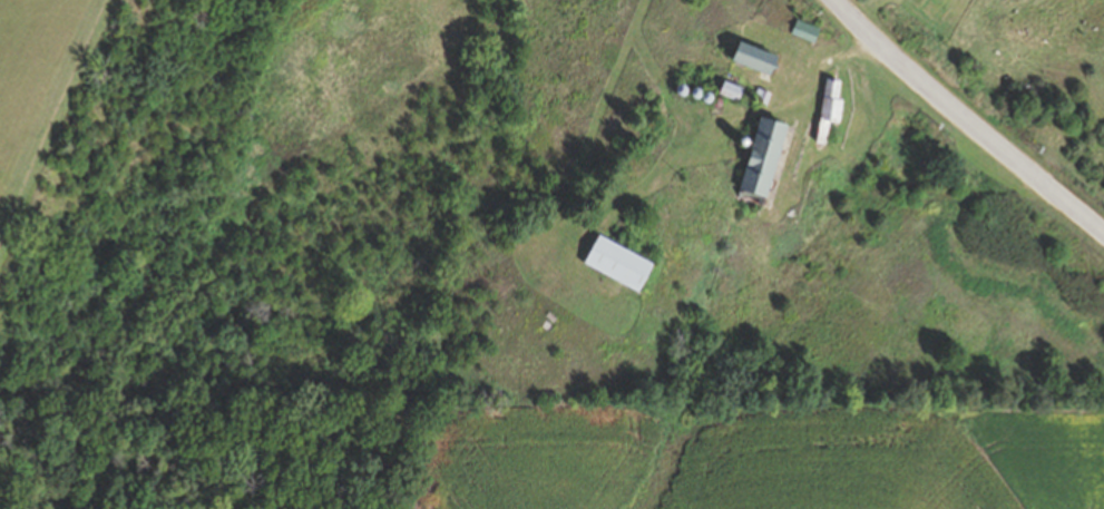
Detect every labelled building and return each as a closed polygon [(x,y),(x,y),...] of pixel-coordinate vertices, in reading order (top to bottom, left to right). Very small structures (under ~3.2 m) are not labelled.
[(798,19),(792,35),(817,45),(822,29),(798,19)] [(742,42),(734,62),(772,77),(780,58),(742,42)] [(829,78),(818,143),(829,144),(832,121),(842,124),(847,101),(839,99),(842,80),(829,78)] [(726,82),(721,95),(740,102),(744,89),(726,82)] [(759,88),(753,104),(766,108),(772,92),(759,88)] [(762,117),(740,198),(765,206),(789,125),(762,117)] [(600,235),(655,263),(641,292),(586,264),(600,235)]
